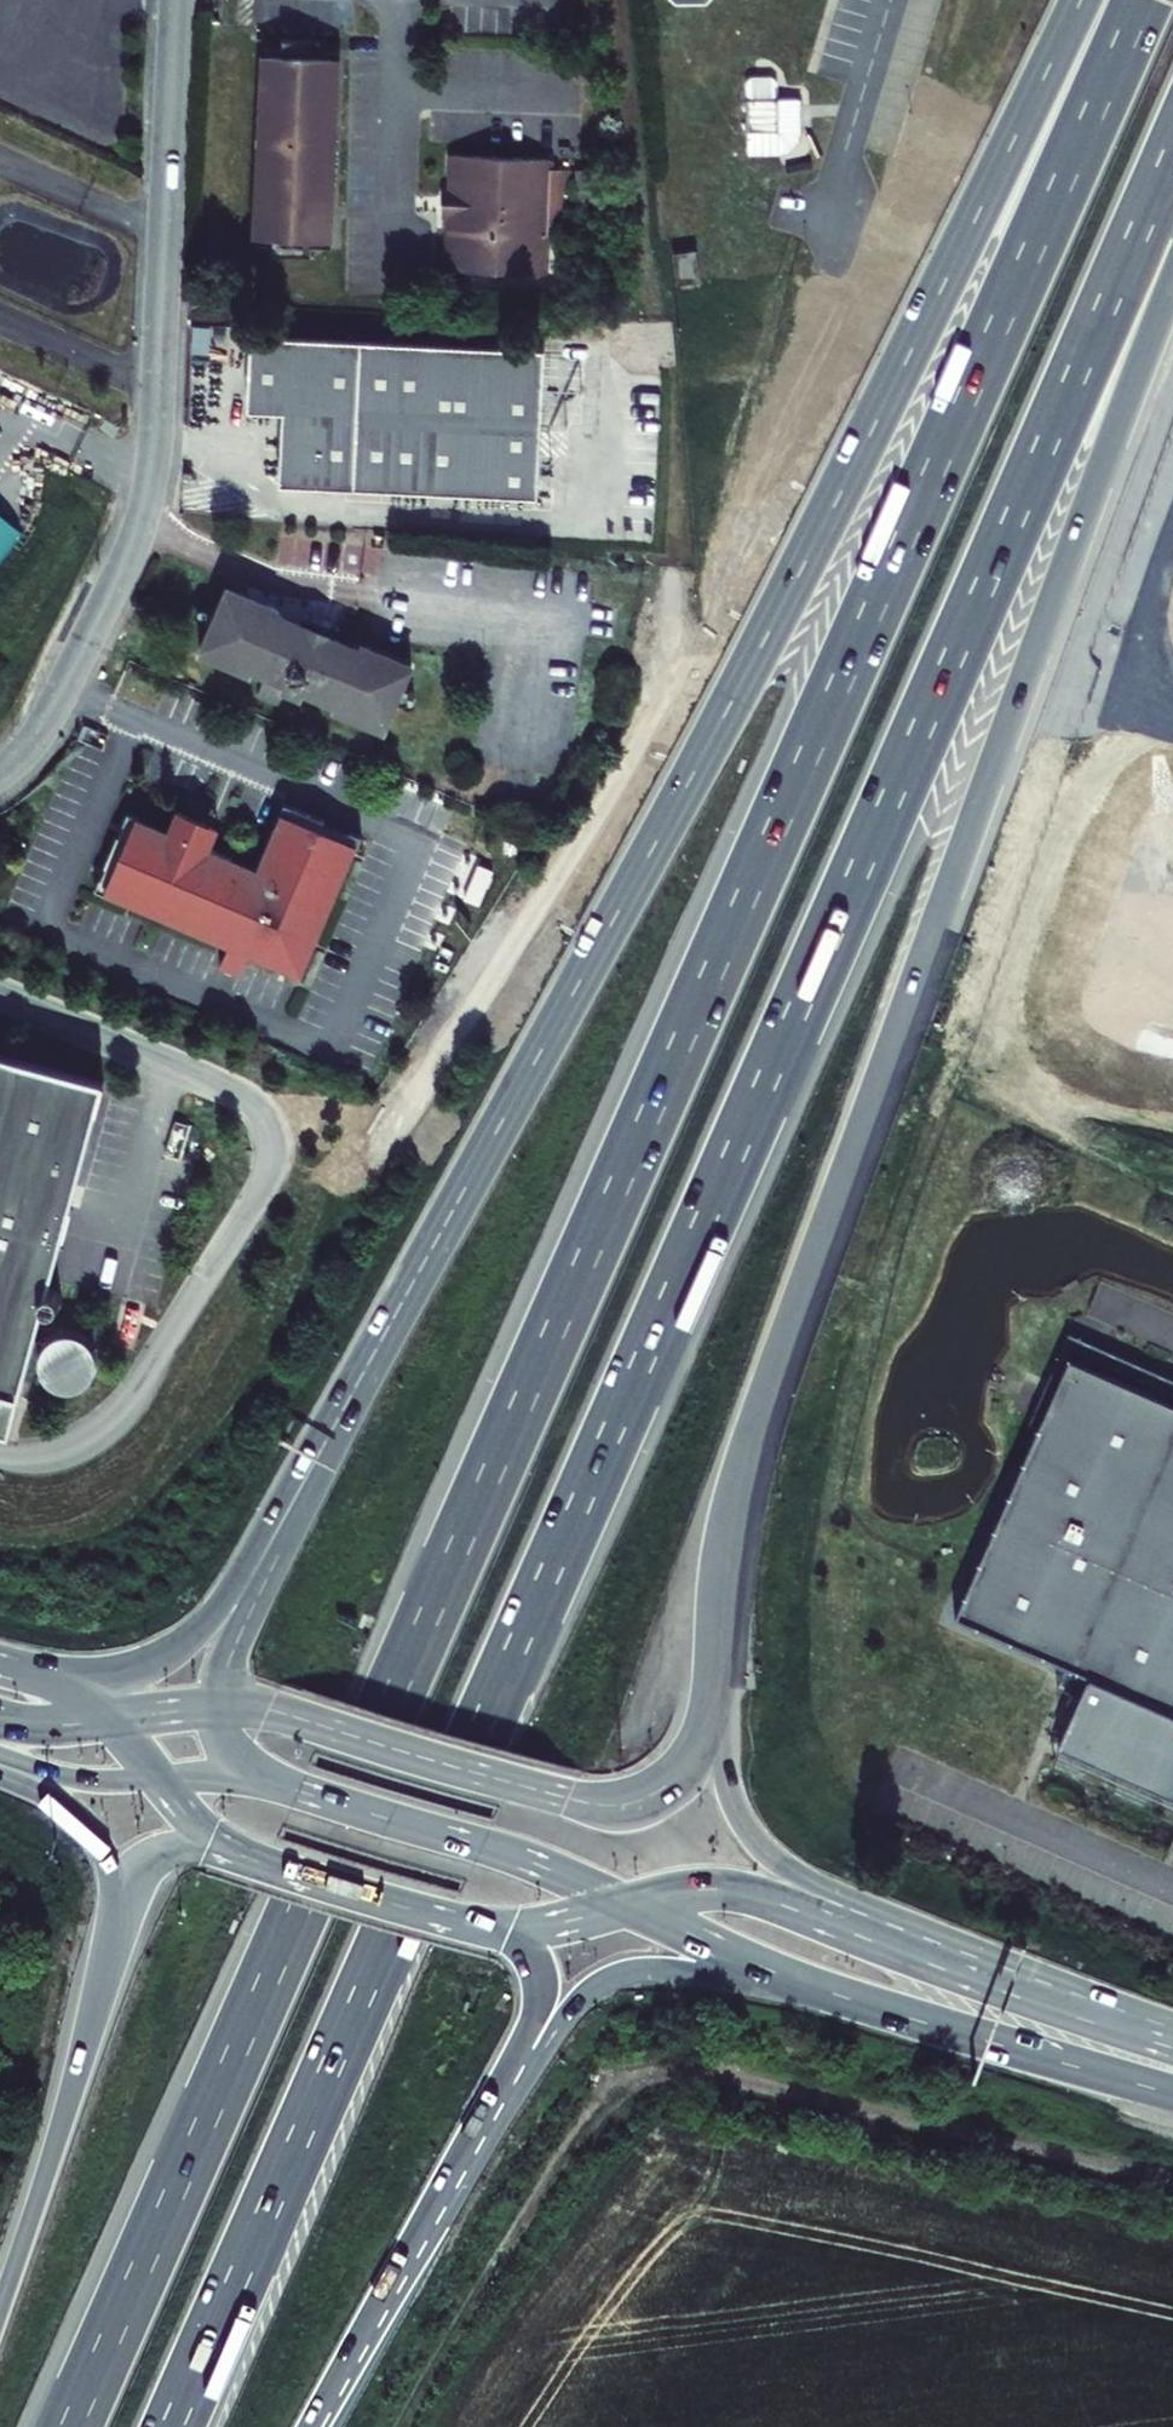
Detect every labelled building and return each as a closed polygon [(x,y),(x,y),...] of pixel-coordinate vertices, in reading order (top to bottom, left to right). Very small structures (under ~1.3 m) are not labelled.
[(337,234),(344,51),(263,47),(256,231),(337,234)] [(772,175),(804,175),(814,164),(822,156),(820,121),(800,123),(800,106),(797,103),(789,98),(784,98),(779,100),(775,102),(770,110),(772,175)] [(555,157),(455,154),(454,191),(446,191),(446,215),(452,215),(451,269),(553,272),(555,233),(571,234),(573,169),(555,169),(555,157)] [(697,275),(695,249),(676,250),(679,276),(697,275)] [(546,352),(253,338),(249,413),(285,415),(281,487),(529,499),(532,427),(542,428),(546,352)] [(539,499),(542,428),(532,427),(529,499),(539,499)] [(278,605),(228,582),(197,652),(245,674),(249,667),(286,683),(283,690),(296,696),(299,689),(332,704),(329,711),(374,731),(405,662),(360,641),(358,647),(275,610),(278,605)] [(167,823),(127,807),(94,883),(228,940),(237,945),(232,956),(242,960),(247,949),(301,972),(361,830),(284,797),(256,861),(209,842),(186,831),(191,821),(172,813),(167,823)] [(175,804),(172,813),(191,821),(186,831),(209,842),(218,822),(175,804)] [(232,956),(237,945),(228,940),(219,960),(239,968),(242,960),(232,956)] [(10,1431),(101,1074),(0,1048),(0,1428),(10,1431)] [(1068,1333),(1029,1421),(1039,1426),(1073,1347),(1106,1361),(1105,1363),(1154,1384),(1155,1383),(1172,1391),(1172,1379),(1068,1333)] [(1155,1383),(1154,1384),(1150,1393),(1101,1372),(1105,1363),(1106,1361),(1073,1347),(1039,1426),(954,1617),(1089,1677),(1058,1748),(1091,1762),(1096,1751),(1172,1785),(1172,1391),(1155,1383)] [(1058,1748),(1052,1760),(1172,1813),(1172,1785),(1096,1751),(1091,1762),(1058,1748)]
